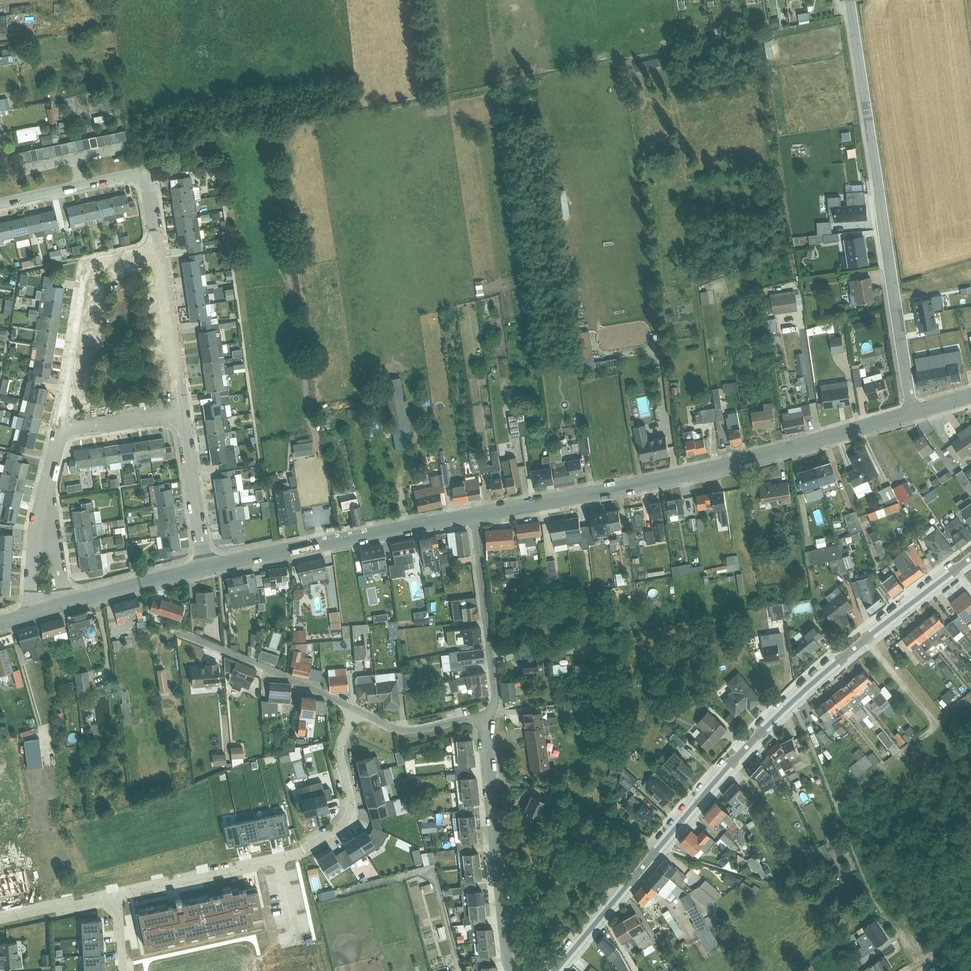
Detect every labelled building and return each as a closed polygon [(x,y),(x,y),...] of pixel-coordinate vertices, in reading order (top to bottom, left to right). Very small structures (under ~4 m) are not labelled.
[(808,13),(798,14),(799,24),(809,23),(808,13)] [(779,18),(771,20),(772,29),(781,27),(779,18)] [(751,26),(753,34),(761,32),(759,24),(751,26)] [(721,36),(720,28),(712,29),(713,37),(721,36)] [(24,41),(15,43),(17,55),(26,53),(24,41)] [(764,43),(767,60),(774,59),(771,41),(764,43)] [(0,57),(0,65),(13,62),(12,55),(11,55),(10,49),(1,50),(3,56),(0,57)] [(659,66),(658,59),(635,64),(637,71),(659,66)] [(10,108),(8,98),(0,99),(0,110),(10,108)] [(37,139),(36,135),(41,134),(40,126),(35,127),(35,126),(15,130),(17,143),(37,139)] [(126,141),(124,131),(116,133),(119,143),(119,142),(126,141)] [(851,141),(850,132),(841,133),(842,142),(851,141)] [(119,143),(116,133),(115,133),(109,134),(112,144),(119,142),(119,143)] [(43,146),(54,144),(53,143),(58,142),(56,134),(52,135),(51,134),(41,137),(43,146)] [(112,144),(109,134),(102,135),(105,146),(105,145),(112,144)] [(105,146),(102,135),(95,137),(98,147),(105,145),(105,146)] [(98,147),(95,137),(88,138),(91,149),(91,148),(98,147)] [(91,149),(88,138),(81,140),(84,151),(84,150),(91,149)] [(84,151),(81,140),(74,141),(77,152),(84,150),(84,151)] [(77,152),(74,141),(67,142),(70,154),(70,153),(77,152)] [(70,154),(67,142),(60,144),(63,155),(69,153),(70,154)] [(63,155),(60,144),(53,145),(56,157),(56,156),(62,155),(63,155)] [(56,157),(53,145),(47,147),(50,158),(56,156),(56,157)] [(50,158),(47,147),(41,148),(44,159),(50,158)] [(44,160),(44,159),(41,148),(35,149),(38,161),(38,160),(44,159),(44,160)] [(38,161),(35,149),(29,150),(32,162),(33,162),(38,161)] [(32,162),(29,150),(24,151),(26,163),(27,163),(32,162)] [(26,163),(24,151),(18,152),(21,165),(21,164),(26,163)] [(205,168),(194,170),(195,177),(206,175),(205,168)] [(220,176),(215,169),(208,174),(214,181),(220,176)] [(173,203),(195,200),(201,199),(199,187),(193,188),(191,177),(177,179),(179,187),(171,188),(173,203)] [(826,185),(818,186),(819,194),(827,193),(826,185)] [(834,207),(835,222),(867,220),(865,185),(856,185),(856,188),(859,188),(859,197),(858,197),(858,196),(852,196),(851,197),(849,197),(849,201),(854,201),(854,205),(834,207)] [(126,195),(111,198),(116,219),(137,214),(134,201),(128,202),(126,195)] [(225,197),(217,199),(218,206),(226,205),(225,197)] [(101,222),(116,219),(111,198),(96,201),(101,222)] [(173,203),(175,218),(197,215),(195,200),(173,203)] [(101,222),(96,201),(82,204),(86,225),(101,222)] [(75,227),(86,225),(82,204),(67,208),(69,219),(63,220),(67,235),(72,234),(71,229),(75,228),(75,227)] [(59,232),(55,211),(40,214),(45,235),(59,232)] [(219,213),(211,214),(212,221),(220,220),(219,213)] [(36,237),(45,235),(40,214),(25,217),(30,238),(33,237),(32,233),(35,232),(36,237)] [(178,233),(199,230),(198,222),(210,220),(209,214),(197,216),(197,215),(175,218),(178,233)] [(30,238),(25,217),(11,221),(14,237),(15,242),(30,238)] [(14,237),(11,221),(0,223),(0,244),(0,245),(4,244),(3,240),(14,237)] [(178,233),(180,248),(188,247),(189,252),(202,251),(202,249),(203,249),(202,243),(201,243),(199,230),(178,233)] [(808,235),(809,244),(822,243),(822,234),(808,235)] [(839,241),(838,234),(823,235),(824,243),(839,241)] [(129,235),(120,237),(122,245),(130,243),(129,235)] [(102,237),(94,239),(96,250),(105,248),(102,237)] [(848,268),(868,264),(864,238),(843,241),(848,268)] [(80,246),(72,247),(73,255),(81,254),(80,246)] [(65,249),(60,253),(63,258),(69,253),(65,249)] [(812,258),(814,251),(808,249),(806,257),(812,258)] [(184,277),(205,274),(202,253),(189,255),(190,261),(182,262),(184,277)] [(34,259),(21,262),(22,268),(35,265),(34,259)] [(230,262),(222,259),(220,267),(227,269),(227,271),(231,271),(230,262)] [(207,285),(205,274),(184,277),(187,292),(213,288),(218,287),(217,283),(207,285)] [(40,300),(61,303),(64,288),(54,286),(55,278),(44,276),(42,291),(41,291),(40,300)] [(852,306),(874,303),(870,277),(849,281),(851,294),(850,294),(852,306)] [(806,280),(807,291),(812,291),(811,287),(817,286),(816,279),(806,280)] [(475,284),(477,295),(484,294),(482,283),(475,284)] [(213,288),(187,292),(189,307),(210,304),(208,294),(214,293),(213,288)] [(233,289),(225,290),(226,300),(234,299),(233,289)] [(710,305),(708,292),(700,293),(702,306),(710,305)] [(771,300),(766,301),(768,314),(797,310),(795,295),(771,298),(771,300)] [(913,300),(917,331),(924,330),(925,334),(938,332),(935,310),(943,308),(941,295),(913,300)] [(40,300),(38,315),(59,318),(61,303),(40,300)] [(215,303),(210,304),(189,307),(191,322),(201,321),(201,326),(218,324),(217,318),(212,318),(212,315),(211,315),(210,311),(216,310),(215,303)] [(489,304),(480,306),(482,318),(491,316),(489,304)] [(452,312),(441,314),(443,323),(453,321),(452,312)] [(36,329),(57,333),(59,318),(38,315),(37,318),(37,322),(36,322),(36,329)] [(432,315),(421,317),(423,327),(430,326),(429,324),(433,324),(432,315)] [(767,332),(777,331),(775,318),(766,319),(767,332)] [(867,320),(853,325),(855,332),(869,327),(867,320)] [(222,344),(219,329),(232,327),(231,322),(218,324),(201,326),(202,332),(198,332),(201,347),(222,344)] [(807,335),(832,333),(831,326),(807,328),(807,335)] [(33,341),(33,344),(54,347),(57,333),(36,329),(34,341),(33,341)] [(829,333),(832,354),(844,353),(842,332),(829,333)] [(35,360),(52,362),(54,347),(33,344),(31,359),(35,360)] [(222,344),(201,347),(203,362),(224,359),(223,353),(228,352),(227,344),(222,344)] [(951,383),(961,381),(958,364),(956,364),(955,357),(961,356),(959,344),(948,346),(950,357),(929,362),(931,368),(926,370),(925,365),(915,366),(919,388),(951,383)] [(882,346),(874,349),(876,357),(885,354),(882,346)] [(241,349),(232,351),(233,358),(242,356),(241,349)] [(226,359),(224,359),(203,362),(205,377),(226,374),(224,362),(226,362),(226,359)] [(620,369),(618,359),(608,361),(610,371),(620,369)] [(42,376),(49,377),(52,362),(35,360),(33,371),(29,370),(27,380),(40,382),(42,376)] [(233,366),(226,367),(227,373),(234,372),(234,373),(245,371),(244,364),(233,365),(233,366)] [(859,365),(852,366),(855,387),(862,386),(859,365)] [(478,369),(480,378),(488,377),(486,368),(478,369)] [(721,375),(723,393),(738,391),(736,373),(721,375)] [(226,374),(205,377),(207,392),(211,392),(212,397),(229,395),(226,374)] [(869,400),(888,394),(884,379),(883,380),(881,374),(863,379),(869,400)] [(807,392),(804,377),(798,378),(798,381),(795,382),(797,391),(800,390),(801,393),(807,392)] [(384,381),(396,450),(412,447),(401,378),(384,381)] [(23,399),(44,404),(47,389),(40,388),(40,382),(27,380),(23,399)] [(12,384),(4,381),(1,392),(9,394),(12,384)] [(825,409),(851,405),(847,381),(821,385),(825,409)] [(680,382),(671,383),(672,393),(679,393),(678,387),(680,387),(680,382)] [(793,391),(791,384),(780,387),(781,393),(793,391)] [(717,420),(724,419),(719,388),(713,389),(715,408),(717,420)] [(19,398),(0,393),(0,401),(17,405),(19,398)] [(203,404),(205,420),(226,417),(227,416),(225,405),(231,404),(229,395),(212,397),(213,403),(203,404)] [(19,414),(40,419),(44,404),(23,399),(19,414)] [(9,404),(2,402),(1,409),(8,410),(9,404)] [(768,432),(776,431),(772,402),(763,404),(764,410),(751,411),(754,427),(759,426),(759,429),(767,428),(768,432)] [(749,412),(748,404),(740,405),(742,414),(749,412)] [(806,430),(804,421),(813,419),(810,404),(801,406),(802,407),(788,410),(789,412),(783,414),(786,434),(806,430)] [(358,408),(347,410),(348,416),(359,415),(358,408)] [(717,420),(715,408),(701,410),(702,413),(696,414),(697,423),(703,423),(717,420)] [(732,446),(743,444),(736,413),(728,415),(729,418),(726,418),(732,446)] [(19,414),(16,429),(37,433),(40,419),(19,414)] [(512,438),(521,436),(518,421),(517,414),(508,416),(512,438)] [(207,434),(231,431),(230,424),(227,424),(226,417),(205,420),(207,434)] [(330,429),(328,417),(320,418),(322,430),(330,429)] [(526,420),(518,421),(521,436),(529,435),(526,420)] [(642,461),(670,456),(666,436),(649,439),(646,425),(633,427),(636,443),(638,443),(642,461)] [(25,446),(33,448),(37,433),(16,429),(10,449),(24,452),(25,446)] [(698,453),(707,451),(702,430),(697,432),(693,430),(684,432),(684,436),(681,436),(683,442),(685,441),(688,455),(698,453)] [(952,444),(962,459),(970,453),(970,441),(964,430),(958,434),(960,438),(952,444)] [(207,434),(210,449),(234,446),(238,445),(236,437),(232,437),(231,431),(207,434)] [(579,437),(582,455),(590,454),(587,435),(579,437)] [(924,435),(913,443),(929,466),(940,458),(924,435)] [(163,460),(173,459),(171,447),(165,447),(164,438),(148,441),(151,461),(163,459),(163,460)] [(151,461),(148,441),(134,443),(137,464),(140,464),(140,463),(151,461)] [(313,454),(311,441),(293,444),(294,456),(313,454)] [(134,464),(137,464),(134,443),(119,445),(122,464),(133,463),(134,464)] [(122,464),(119,445),(104,447),(107,468),(110,468),(110,467),(122,466),(122,464)] [(221,469),(237,466),(234,446),(210,449),(212,464),(220,463),(221,469)] [(92,470),(107,468),(104,447),(89,449),(92,468),(92,470)] [(572,477),(584,474),(581,458),(563,461),(560,447),(549,449),(551,461),(552,461),(556,483),(572,480),(572,477)] [(92,468),(89,449),(74,452),(75,461),(69,461),(70,470),(92,468)] [(493,496),(504,494),(497,450),(491,451),(493,465),(489,465),(487,458),(480,460),(482,473),(491,472),(492,479),(488,479),(489,488),(491,488),(493,496)] [(866,450),(850,458),(855,469),(848,472),(852,481),(850,483),(856,493),(870,486),(867,481),(878,476),(866,450)] [(2,474),(26,479),(29,464),(22,462),(23,456),(8,452),(5,465),(0,464),(0,471),(3,472),(2,474)] [(473,474),(482,473),(480,460),(477,460),(476,458),(477,458),(476,452),(470,453),(473,474)] [(516,487),(522,486),(516,457),(514,458),(514,456),(507,457),(508,460),(502,461),(509,493),(517,492),(516,487)] [(554,483),(550,456),(543,457),(542,461),(543,466),(535,467),(536,469),(531,470),(534,486),(554,483)] [(444,487),(452,485),(448,463),(440,464),(442,474),(444,487)] [(822,491),(838,487),(831,463),(815,468),(822,491)] [(948,472),(938,479),(942,484),(955,475),(957,473),(951,465),(946,469),(948,472)] [(251,469),(248,469),(249,472),(251,472),(252,476),(258,475),(261,474),(259,466),(251,467),(251,469)] [(824,497),(822,491),(815,468),(799,473),(807,502),(824,497)] [(216,494),(238,491),(243,490),(241,475),(236,476),(235,470),(222,471),(222,478),(214,479),(216,494)] [(962,470),(957,473),(955,475),(963,487),(970,482),(962,470)] [(22,494),(26,479),(2,474),(2,473),(0,481),(0,488),(1,488),(22,494)] [(279,482),(277,474),(268,476),(270,484),(279,482)] [(418,511),(444,506),(441,493),(445,492),(444,487),(442,474),(430,477),(432,486),(413,490),(418,511)] [(120,486),(119,478),(110,480),(111,488),(120,486)] [(469,501),(482,499),(479,478),(466,481),(466,484),(469,501)] [(937,478),(931,482),(935,488),(941,484),(937,478)] [(783,505),(791,504),(788,482),(779,484),(779,486),(777,487),(777,484),(772,485),(771,482),(759,484),(762,502),(782,499),(783,505)] [(68,493),(83,491),(82,483),(66,486),(68,493)] [(152,507),(173,504),(171,489),(164,490),(163,484),(148,486),(152,507)] [(469,501),(466,484),(451,486),(452,489),(449,490),(451,500),(454,499),(455,504),(469,501)] [(902,484),(893,489),(900,503),(909,499),(907,494),(910,492),(906,484),(903,485),(902,484)] [(885,502),(887,507),(899,503),(893,489),(891,485),(879,491),(881,495),(879,496),(879,495),(875,497),(878,504),(880,503),(881,504),(885,502)] [(0,495),(0,504),(18,508),(22,494),(1,488),(0,492),(1,492),(0,495)] [(280,524),(297,521),(295,511),(302,510),(297,488),(292,489),(291,488),(274,491),(279,513),(278,513),(280,524)] [(264,500),(262,490),(255,491),(257,501),(264,500)] [(216,494),(219,509),(240,506),(238,491),(216,494)] [(724,491),(712,493),(715,507),(715,511),(719,511),(725,546),(732,544),(724,491)] [(118,497),(113,492),(109,497),(114,501),(118,497)] [(354,524),(364,522),(360,502),(355,502),(353,492),(341,495),(343,505),(344,504),(345,510),(351,508),(354,524)] [(935,492),(925,498),(928,503),(938,496),(935,492)] [(699,510),(715,507),(712,493),(697,496),(699,510)] [(970,525),(970,501),(968,497),(963,501),(962,499),(956,503),(970,525)] [(679,518),(685,517),(682,499),(676,500),(676,499),(667,501),(670,516),(678,514),(679,518)] [(73,511),(75,526),(102,522),(100,511),(94,512),(93,502),(81,504),(82,510),(73,511)] [(667,539),(660,502),(649,504),(654,530),(645,532),(648,544),(656,543),(656,541),(667,539)] [(887,507),(868,514),(871,521),(902,510),(899,503),(887,507)] [(15,523),(18,508),(0,504),(0,519),(15,523)] [(154,522),(175,519),(173,504),(152,507),(154,522)] [(221,524),(240,521),(245,520),(245,519),(243,506),(242,505),(240,506),(219,509),(221,524)] [(268,505),(261,506),(263,518),(270,518),(268,505)] [(628,531),(623,532),(618,510),(606,512),(607,521),(608,521),(612,543),(610,543),(611,551),(617,550),(617,545),(620,544),(620,545),(630,543),(628,531)] [(851,533),(862,529),(855,512),(844,516),(851,533)] [(841,527),(840,517),(832,518),(834,528),(841,527)] [(703,518),(697,519),(698,532),(705,531),(703,518)] [(970,539),(970,537),(957,518),(945,526),(960,547),(968,542),(967,542),(970,539)] [(123,525),(123,519),(108,521),(110,528),(123,525)] [(157,535),(157,537),(178,534),(175,519),(154,522),(154,525),(149,526),(151,536),(157,535)] [(566,537),(567,537),(565,520),(550,522),(554,546),(555,546),(556,552),(568,549),(566,537)] [(221,524),(223,539),(233,537),(234,543),(245,542),(243,532),(242,532),(240,521),(221,524)] [(77,541),(98,538),(103,534),(102,522),(75,526),(77,541)] [(537,543),(542,542),(541,536),(542,536),(540,522),(517,525),(521,555),(527,554),(527,547),(537,545),(537,543)] [(946,557),(952,551),(933,526),(921,535),(924,539),(923,540),(930,548),(929,549),(931,551),(926,555),(930,560),(935,556),(937,559),(944,554),(946,557)] [(486,549),(514,547),(513,529),(485,531),(486,549)] [(453,555),(470,553),(467,531),(454,533),(454,532),(447,533),(449,547),(452,547),(453,555)] [(873,543),(875,542),(879,540),(875,531),(869,534),(873,543)] [(12,550),(13,535),(0,534),(0,550),(12,550)] [(170,550),(180,549),(178,534),(157,537),(160,558),(171,557),(170,550)] [(441,570),(439,551),(437,540),(436,536),(419,539),(424,567),(430,565),(431,570),(435,570),(435,571),(441,570)] [(115,538),(117,549),(124,547),(123,537),(115,538)] [(77,541),(79,556),(102,553),(100,538),(98,538),(77,541)] [(839,538),(837,539),(839,544),(843,557),(847,570),(854,568),(848,548),(843,549),(839,538)] [(408,563),(414,562),(412,553),(415,553),(414,540),(391,544),(395,564),(388,566),(390,578),(405,575),(404,569),(409,568),(408,563)] [(843,557),(839,544),(830,546),(829,540),(822,542),(823,547),(805,552),(807,566),(829,561),(843,557)] [(877,562),(882,569),(889,563),(886,558),(887,558),(879,540),(875,542),(876,545),(874,545),(881,561),(877,562)] [(365,576),(387,571),(382,546),(360,550),(365,576)] [(134,560),(132,548),(127,549),(128,554),(130,571),(138,569),(137,560),(134,560)] [(906,587),(924,574),(906,549),(893,559),(900,569),(895,572),(906,587)] [(11,565),(12,550),(0,550),(0,564),(11,565)] [(442,550),(439,551),(441,570),(442,571),(452,568),(450,554),(443,555),(442,550)] [(103,575),(102,568),(108,566),(106,553),(102,553),(79,556),(81,572),(88,570),(89,577),(103,575)] [(737,555),(726,557),(727,565),(712,568),(712,572),(717,571),(718,573),(728,571),(728,572),(740,570),(737,555)] [(843,557),(829,561),(832,573),(839,571),(840,573),(847,571),(847,570),(843,557)] [(302,584),(328,578),(324,558),(298,564),(302,584)] [(519,577),(518,560),(504,562),(506,578),(519,577)] [(547,561),(549,578),(558,577),(556,560),(547,561)] [(10,580),(11,565),(0,564),(0,580),(10,580)] [(689,574),(687,565),(687,564),(671,567),(673,576),(689,574)] [(704,571),(703,566),(692,568),(691,564),(687,565),(689,574),(704,571)] [(882,571),(884,574),(882,576),(885,580),(882,582),(893,597),(904,589),(887,566),(882,571)] [(276,589),(289,587),(286,567),(268,570),(261,572),(261,574),(254,576),(257,585),(258,592),(265,591),(266,591),(276,589)] [(257,592),(257,585),(254,576),(254,573),(226,579),(229,593),(225,594),(227,605),(231,604),(232,608),(243,605),(243,606),(257,604),(257,598),(241,601),(241,597),(245,596),(244,590),(249,589),(250,594),(257,592)] [(625,573),(616,574),(618,586),(627,584),(625,573)] [(742,574),(737,574),(740,595),(745,594),(742,574)] [(366,586),(364,575),(357,576),(360,587),(366,586)] [(871,613),(885,603),(883,602),(884,602),(876,591),(871,576),(856,581),(863,601),(862,601),(871,613)] [(10,595),(10,580),(0,580),(0,601),(2,602),(3,595),(10,595)] [(309,582),(310,594),(321,592),(320,581),(309,582)] [(856,598),(861,597),(856,582),(851,583),(856,598)] [(299,585),(295,586),(295,589),(293,593),(294,596),(293,614),(299,614),(299,598),(301,598),(304,595),(303,590),(299,588),(299,585)] [(434,585),(423,587),(425,595),(436,593),(434,585)] [(822,608),(839,629),(849,622),(843,614),(852,607),(838,588),(826,597),(829,602),(822,608)] [(266,591),(265,591),(258,592),(259,603),(267,603),(266,596),(266,591)] [(970,620),(970,598),(966,591),(950,604),(959,616),(953,620),(965,636),(970,632),(970,631),(968,627),(968,626),(967,624),(970,620)] [(215,616),(214,592),(196,593),(197,602),(190,603),(191,618),(215,616)] [(454,621),(478,617),(476,597),(451,600),(454,621)] [(146,616),(143,616),(138,598),(113,604),(118,626),(125,624),(124,617),(136,613),(138,619),(139,623),(136,623),(139,636),(145,634),(146,640),(150,640),(146,616)] [(150,611),(180,621),(184,607),(162,600),(160,603),(153,601),(150,611)] [(788,603),(783,604),(785,618),(787,619),(792,611),(791,610),(790,609),(789,610),(788,603)] [(595,613),(593,604),(581,606),(583,615),(595,613)] [(785,618),(783,604),(769,606),(772,621),(785,619),(785,618)] [(86,627),(85,625),(94,623),(90,610),(68,616),(71,628),(69,628),(71,638),(70,638),(72,651),(86,647),(84,640),(86,639),(85,637),(87,637),(89,638),(91,638),(94,637),(95,635),(96,634),(96,631),(96,630),(95,628),(91,626),(86,627)] [(429,625),(428,616),(427,610),(413,612),(414,625),(419,624),(419,626),(429,625)] [(331,630),(341,628),(339,611),(329,612),(331,630)] [(539,620),(539,611),(529,611),(530,620),(539,620)] [(388,621),(387,613),(373,615),(373,622),(388,621)] [(964,635),(953,621),(945,626),(935,613),(927,620),(943,641),(947,645),(947,644),(953,651),(958,648),(952,641),(950,642),(949,641),(950,640),(948,638),(947,638),(945,636),(949,632),(957,642),(964,635)] [(733,627),(731,615),(719,617),(721,629),(733,627)] [(44,645),(68,639),(63,618),(41,624),(43,636),(44,645)] [(943,641),(927,620),(919,626),(935,647),(936,647),(943,641)] [(387,622),(389,639),(399,638),(396,621),(387,622)] [(369,633),(368,624),(353,625),(354,634),(369,633)] [(817,640),(823,635),(813,624),(802,635),(800,632),(794,637),(800,644),(795,649),(803,660),(811,653),(810,652),(820,644),(817,640)] [(45,658),(44,645),(43,636),(40,636),(37,626),(17,631),(22,650),(30,648),(33,661),(45,658)] [(622,626),(615,626),(616,636),(623,635),(622,633),(623,633),(622,626)] [(928,654),(935,647),(919,626),(911,633),(928,654)] [(464,642),(481,640),(480,632),(479,627),(446,632),(448,644),(456,643),(456,645),(464,644),(464,642)] [(293,631),(293,642),(306,641),(306,630),(293,631)] [(779,656),(785,656),(782,632),(761,635),(766,662),(780,659),(779,656)] [(928,654),(911,633),(903,639),(921,662),(929,656),(928,654)] [(970,650),(970,645),(964,637),(960,641),(969,652),(970,650)] [(363,638),(361,638),(361,641),(353,642),(355,660),(363,659),(366,653),(365,645),(364,645),(363,638)] [(399,644),(401,654),(408,653),(406,643),(399,644)] [(292,675),(314,680),(316,669),(310,668),(313,658),(305,657),(306,652),(307,644),(291,645),(291,649),(294,650),(291,660),(292,660),(291,665),(294,666),(292,675)] [(0,650),(0,676),(13,672),(6,649),(0,650)] [(464,665),(484,662),(483,649),(459,652),(459,651),(449,653),(451,671),(465,669),(464,665)] [(279,656),(260,650),(258,659),(276,665),(279,656)] [(613,660),(611,651),(602,652),(603,662),(613,660)] [(249,689),(257,671),(224,657),(225,671),(231,673),(228,682),(234,684),(232,688),(240,691),(242,685),(249,689)] [(943,662),(939,657),(934,660),(938,665),(943,662)] [(536,677),(553,675),(553,674),(568,673),(567,666),(562,666),(559,664),(552,665),(552,661),(542,662),(543,664),(536,665),(536,658),(531,659),(531,658),(521,659),(523,672),(536,671),(536,677)] [(354,660),(347,661),(348,670),(355,670),(354,660)] [(601,676),(599,661),(590,662),(591,666),(583,667),(583,664),(575,665),(577,679),(601,676)] [(191,668),(193,687),(220,685),(218,664),(206,665),(206,667),(191,668)] [(674,680),(672,665),(661,667),(664,681),(674,680)] [(954,675),(946,665),(941,669),(949,679),(954,675)] [(329,688),(330,692),(348,691),(346,668),(328,669),(328,676),(323,677),(323,689),(329,688)] [(633,676),(632,669),(619,673),(620,680),(633,676)] [(872,682),(863,671),(856,677),(873,698),(875,700),(883,710),(884,712),(892,706),(880,691),(882,690),(874,680),(872,682)] [(88,672),(75,673),(78,697),(91,696),(88,672)] [(374,674),(373,674),(376,701),(384,700),(385,708),(399,706),(397,692),(404,691),(402,672),(374,675),(374,674)] [(169,686),(166,673),(158,675),(160,688),(169,686)] [(474,696),(488,694),(485,673),(449,682),(451,692),(458,691),(457,686),(467,684),(467,688),(473,688),(474,696)] [(723,701),(736,715),(747,705),(750,709),(760,700),(737,673),(726,683),(732,690),(727,694),(729,696),(723,701)] [(368,702),(376,701),(373,674),(357,676),(356,678),(358,698),(367,697),(368,702)] [(873,698),(856,677),(848,683),(865,704),(873,698)] [(503,701),(516,700),(516,694),(523,693),(522,688),(523,688),(523,686),(521,686),(521,685),(524,685),(524,681),(501,683),(503,701)] [(277,709),(277,702),(289,703),(291,684),(270,682),(269,701),(262,701),(262,719),(277,718),(277,709)] [(443,702),(451,701),(451,695),(448,695),(447,682),(443,682),(443,702)] [(865,704),(848,683),(839,690),(867,724),(870,728),(874,725),(868,717),(869,716),(868,715),(862,707),(865,704)] [(863,727),(867,724),(839,690),(832,696),(845,713),(849,717),(852,714),(859,723),(859,722),(863,727)] [(126,691),(121,692),(122,703),(120,703),(124,726),(132,725),(129,702),(127,702),(126,691)] [(12,692),(4,699),(7,704),(16,698),(12,692)] [(955,697),(951,692),(943,698),(947,703),(955,697)] [(306,721),(313,722),(316,698),(302,696),(298,734),(304,735),(306,721)] [(845,713),(832,696),(824,703),(841,724),(846,720),(842,715),(845,713)] [(665,719),(674,722),(677,711),(666,708),(667,699),(660,698),(660,709),(664,718),(665,719)] [(943,709),(947,706),(941,699),(937,703),(943,709)] [(883,710),(875,700),(870,704),(873,708),(878,715),(883,710)] [(841,724),(824,703),(815,709),(824,720),(820,723),(830,735),(837,730),(840,734),(846,730),(841,724)] [(727,729),(708,711),(696,724),(702,730),(695,738),(708,750),(727,729)] [(547,725),(557,724),(556,716),(547,717),(547,720),(543,720),(542,712),(523,714),(523,715),(522,716),(523,721),(524,721),(524,727),(541,725),(547,725)] [(277,720),(267,721),(268,730),(277,730),(277,720)] [(670,738),(682,748),(686,743),(666,724),(664,726),(667,728),(665,731),(671,736),(670,738)] [(542,728),(525,731),(528,751),(546,748),(544,735),(548,734),(547,725),(541,725),(542,728)] [(0,731),(0,738),(9,736),(7,726),(1,728),(2,730),(0,731)] [(22,736),(32,733),(31,727),(21,730),(22,736)] [(82,732),(86,738),(94,733),(91,727),(82,732)] [(856,732),(852,727),(847,730),(852,736),(856,732)] [(915,732),(911,727),(906,732),(909,736),(915,732)] [(832,740),(822,729),(817,734),(826,746),(832,740)] [(877,735),(887,748),(893,744),(882,731),(877,735)] [(891,736),(900,746),(906,741),(897,731),(891,736)] [(451,737),(453,754),(473,752),(472,739),(466,740),(465,734),(451,737)] [(22,739),(27,767),(42,765),(38,736),(22,739)] [(782,743),(796,771),(812,763),(806,749),(798,752),(792,737),(792,738),(789,737),(787,739),(786,741),(782,743)] [(841,740),(836,743),(841,750),(845,747),(841,740)] [(799,776),(796,771),(782,743),(780,745),(777,742),(767,751),(774,759),(773,761),(774,763),(782,778),(788,775),(791,780),(799,776)] [(242,747),(230,747),(232,767),(243,762),(242,747)] [(549,768),(546,748),(528,751),(531,771),(549,768)] [(864,754),(859,748),(852,754),(857,760),(864,754)] [(289,753),(292,760),(301,756),(297,749),(289,753)] [(818,753),(820,761),(831,757),(828,749),(818,753)] [(679,777),(680,775),(685,780),(694,771),(683,761),(685,759),(675,750),(669,758),(663,753),(662,753),(660,752),(656,756),(659,758),(658,758),(679,777)] [(401,751),(395,753),(398,765),(404,763),(401,751)] [(754,781),(762,788),(767,783),(763,779),(768,773),(769,774),(771,772),(774,774),(777,770),(774,764),(774,763),(773,761),(774,759),(767,751),(758,758),(746,771),(755,779),(754,781)] [(280,762),(290,759),(287,752),(278,754),(280,762)] [(468,765),(474,765),(473,752),(453,754),(454,767),(446,768),(447,773),(469,771),(468,765)] [(616,752),(608,778),(616,781),(624,755),(616,752)] [(880,762),(873,752),(868,756),(876,766),(880,762)] [(231,766),(231,762),(226,763),(225,753),(213,754),(213,765),(226,765),(226,767),(231,766)] [(873,764),(865,755),(850,767),(853,770),(848,774),(850,778),(856,774),(858,777),(873,764)] [(377,756),(356,761),(360,775),(381,770),(377,756)] [(241,767),(227,768),(227,780),(242,779),(241,767)] [(623,767),(621,774),(633,785),(637,779),(623,767)] [(381,770),(360,775),(363,790),(386,785),(387,784),(383,770),(381,770)] [(455,780),(457,792),(477,789),(476,777),(470,777),(469,771),(447,773),(446,774),(447,780),(455,780)] [(676,791),(655,772),(643,785),(664,804),(676,791)] [(619,781),(629,790),(633,785),(621,774),(619,781)] [(312,798),(316,813),(329,810),(326,800),(332,799),(331,794),(329,787),(323,789),(321,781),(308,784),(312,798)] [(745,824),(737,816),(747,805),(748,806),(752,802),(748,798),(749,797),(734,783),(723,795),(734,805),(731,807),(733,809),(731,811),(736,816),(733,819),(739,829),(745,824)] [(312,798),(308,784),(297,787),(300,799),(294,800),(297,810),(304,808),(306,816),(316,813),(312,798)] [(367,806),(389,800),(386,785),(363,790),(367,806)] [(623,786),(616,793),(621,797),(628,791),(623,786)] [(473,803),(479,803),(477,789),(457,792),(459,811),(473,809),(473,803)] [(538,799),(531,795),(523,811),(526,813),(522,823),(523,826),(527,828),(529,833),(534,831),(531,826),(535,817),(538,818),(545,802),(538,799)] [(641,820),(646,824),(654,815),(633,795),(628,800),(627,799),(621,805),(631,815),(626,819),(631,823),(635,819),(639,822),(641,820)] [(789,796),(779,798),(781,806),(791,804),(789,796)] [(396,814),(392,799),(389,800),(367,806),(371,818),(378,816),(378,819),(396,814)] [(733,819),(731,815),(717,802),(704,816),(716,827),(718,824),(722,827),(723,825),(728,829),(720,838),(721,839),(730,848),(728,850),(727,855),(735,857),(736,851),(735,850),(738,847),(733,842),(737,838),(740,844),(747,841),(739,829),(733,819)] [(452,812),(454,830),(475,828),(473,809),(459,811),(452,812)] [(292,835),(288,813),(273,815),(277,838),(292,835)] [(277,838),(273,815),(255,819),(260,841),(277,838)] [(428,822),(427,815),(421,815),(422,833),(436,832),(436,821),(428,822)] [(750,824),(756,819),(752,815),(747,819),(750,824)] [(260,841),(255,819),(239,822),(245,844),(260,841)] [(409,820),(412,834),(418,833),(416,819),(409,820)] [(245,844),(239,822),(224,826),(230,847),(245,844)] [(363,830),(354,836),(366,854),(382,844),(388,833),(373,826),(370,833),(366,835),(363,830)] [(471,841),(476,841),(475,828),(454,830),(455,843),(456,843),(457,849),(471,847),(471,841)] [(695,854),(699,858),(705,851),(706,853),(716,842),(704,831),(698,837),(691,831),(680,843),(694,855),(695,854)] [(366,854),(354,836),(342,843),(346,848),(340,852),(349,864),(366,854)] [(726,853),(728,850),(730,848),(721,839),(717,842),(726,853)] [(821,853),(818,847),(815,843),(812,845),(817,855),(821,853)] [(831,856),(824,844),(818,847),(821,853),(825,859),(831,856)] [(457,849),(459,868),(479,866),(478,853),(472,853),(471,847),(457,849)] [(419,848),(411,849),(414,863),(421,861),(419,848)] [(344,868),(349,864),(340,852),(335,855),(332,850),(317,860),(326,875),(342,866),(344,868)] [(427,853),(431,864),(436,863),(434,851),(427,853)] [(727,855),(725,853),(718,861),(723,866),(723,868),(738,872),(727,855)] [(754,855),(747,859),(754,871),(757,869),(763,878),(766,876),(754,855)] [(658,868),(689,892),(693,891),(685,884),(687,882),(682,878),(685,875),(676,867),(675,868),(665,859),(658,868)] [(306,868),(308,877),(317,875),(315,866),(306,868)] [(475,879),(481,879),(479,866),(459,868),(461,887),(475,886),(475,879)] [(749,866),(738,872),(749,875),(753,872),(749,866)] [(658,868),(651,875),(671,892),(672,891),(680,898),(689,892),(658,868)] [(26,870),(10,873),(14,894),(30,891),(26,870)] [(14,894),(10,873),(0,875),(0,897),(14,894)] [(741,879),(725,874),(722,883),(733,886),(733,885),(736,885),(740,882),(741,879)] [(655,901),(656,903),(664,897),(665,898),(671,892),(651,875),(642,886),(653,896),(653,897),(655,901)] [(721,894),(717,891),(717,890),(706,880),(700,886),(693,891),(689,892),(712,932),(718,928),(716,924),(721,921),(715,912),(718,910),(714,903),(721,894)] [(753,888),(743,882),(738,889),(755,900),(762,890),(755,886),(753,888)] [(432,890),(430,884),(421,886),(423,893),(432,890)] [(461,894),(463,906),(483,904),(482,891),(476,891),(475,886),(461,887),(451,888),(452,895),(461,894)] [(653,897),(653,896),(642,886),(633,896),(647,907),(652,905),(655,901),(653,897)] [(151,941),(151,945),(264,921),(257,887),(232,893),(231,889),(223,891),(223,895),(182,904),(181,899),(169,901),(170,906),(154,910),(153,906),(146,908),(147,911),(136,914),(142,943),(151,941)] [(320,893),(322,900),(330,898),(331,901),(335,900),(334,897),(335,896),(333,890),(320,893)] [(689,892),(680,898),(694,923),(692,924),(707,951),(719,944),(712,932),(689,892)] [(465,924),(485,922),(483,904),(463,906),(456,907),(457,911),(464,910),(465,918),(462,918),(463,924),(465,924)] [(662,914),(658,907),(648,913),(656,925),(665,919),(662,914)] [(669,910),(662,914),(665,919),(667,922),(674,918),(669,910)] [(636,913),(625,920),(636,939),(645,956),(656,949),(652,944),(654,943),(636,913)] [(888,939),(874,919),(861,928),(865,933),(856,939),(861,946),(858,949),(863,956),(888,939)] [(613,927),(623,943),(629,939),(630,942),(636,939),(625,920),(613,927)] [(82,939),(103,938),(102,921),(81,922),(82,939)] [(470,943),(474,943),(493,941),(492,928),(486,928),(485,922),(465,924),(466,930),(469,930),(470,943)] [(446,938),(443,927),(437,928),(440,939),(446,938)] [(669,927),(664,929),(668,936),(667,936),(668,939),(672,937),(671,934),(672,933),(669,927)] [(665,939),(660,931),(656,933),(660,942),(665,939)] [(608,933),(604,937),(602,937),(601,939),(601,941),(598,945),(611,957),(616,966),(617,966),(620,970),(631,970),(620,950),(614,945),(616,943),(613,939),(608,933)] [(103,938),(82,939),(83,955),(104,954),(103,938)] [(685,940),(680,943),(684,950),(689,947),(685,940)] [(475,962),(489,960),(489,954),(495,953),(493,941),(474,943),(475,955),(474,955),(474,956),(471,956),(472,962),(475,962)] [(0,960),(0,968),(22,966),(21,959),(19,959),(17,942),(0,944),(0,959),(0,960)] [(826,958),(836,970),(843,970),(846,969),(833,953),(826,958)] [(42,961),(41,961),(42,970),(51,969),(50,954),(42,954),(42,961)] [(83,955),(84,970),(98,970),(105,970),(104,954),(83,955)] [(311,955),(266,965),(267,970),(314,970),(311,955)] [(675,968),(669,956),(662,960),(668,970),(677,970),(675,968)] [(686,956),(682,958),(689,970),(690,970),(694,969),(686,956)] [(892,968),(884,956),(863,970),(887,970),(892,968)] [(476,970),(497,970),(496,965),(490,966),(489,960),(475,962),(475,964),(473,964),(474,968),(476,968),(476,970)]
